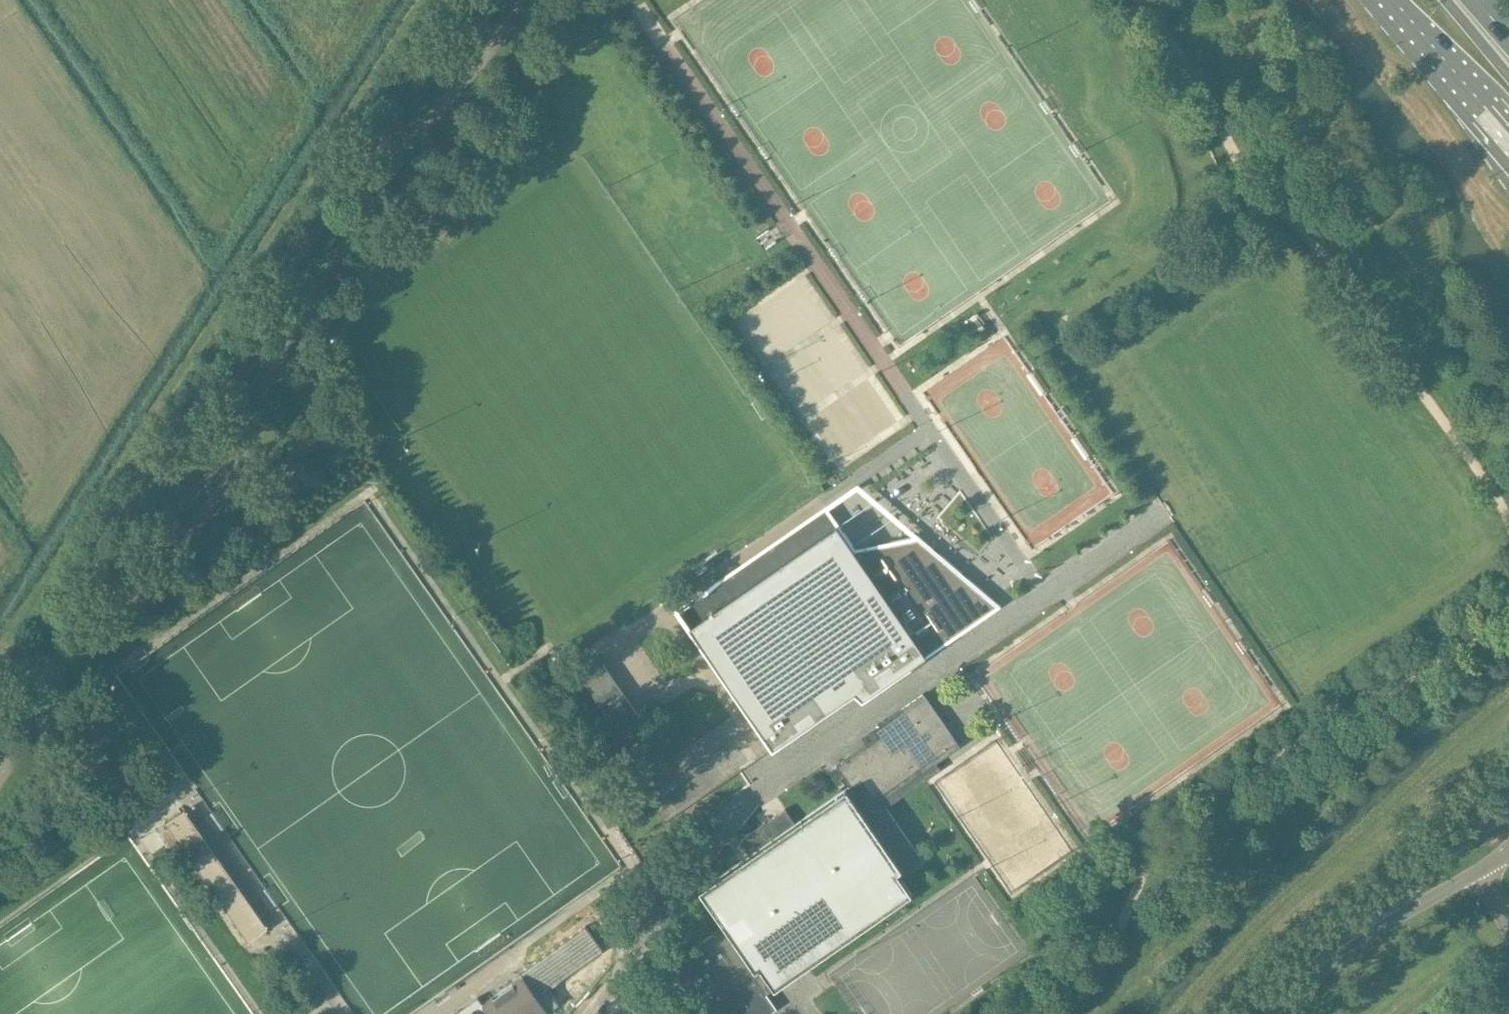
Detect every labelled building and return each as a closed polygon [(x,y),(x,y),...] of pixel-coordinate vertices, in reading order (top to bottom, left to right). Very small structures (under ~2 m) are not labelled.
[(675,613),(770,751),(852,694),(860,701),(995,608),(915,540),(851,553),(822,511),(675,613)] [(644,720),(599,655),(575,672),(620,736),(644,720)] [(925,862),(886,807),(940,769),(935,762),(959,745),(924,694),(874,728),(880,736),(837,765),(851,785),(795,823),(786,809),(740,840),(750,854),(699,890),(724,925),(668,965),(703,1013),(768,1013),(777,1008),(762,988),(770,982),(774,988),(912,893),(902,878),(925,862)] [(548,1011),(522,975),(482,1003),(489,1013),(544,1013),(548,1011)]
